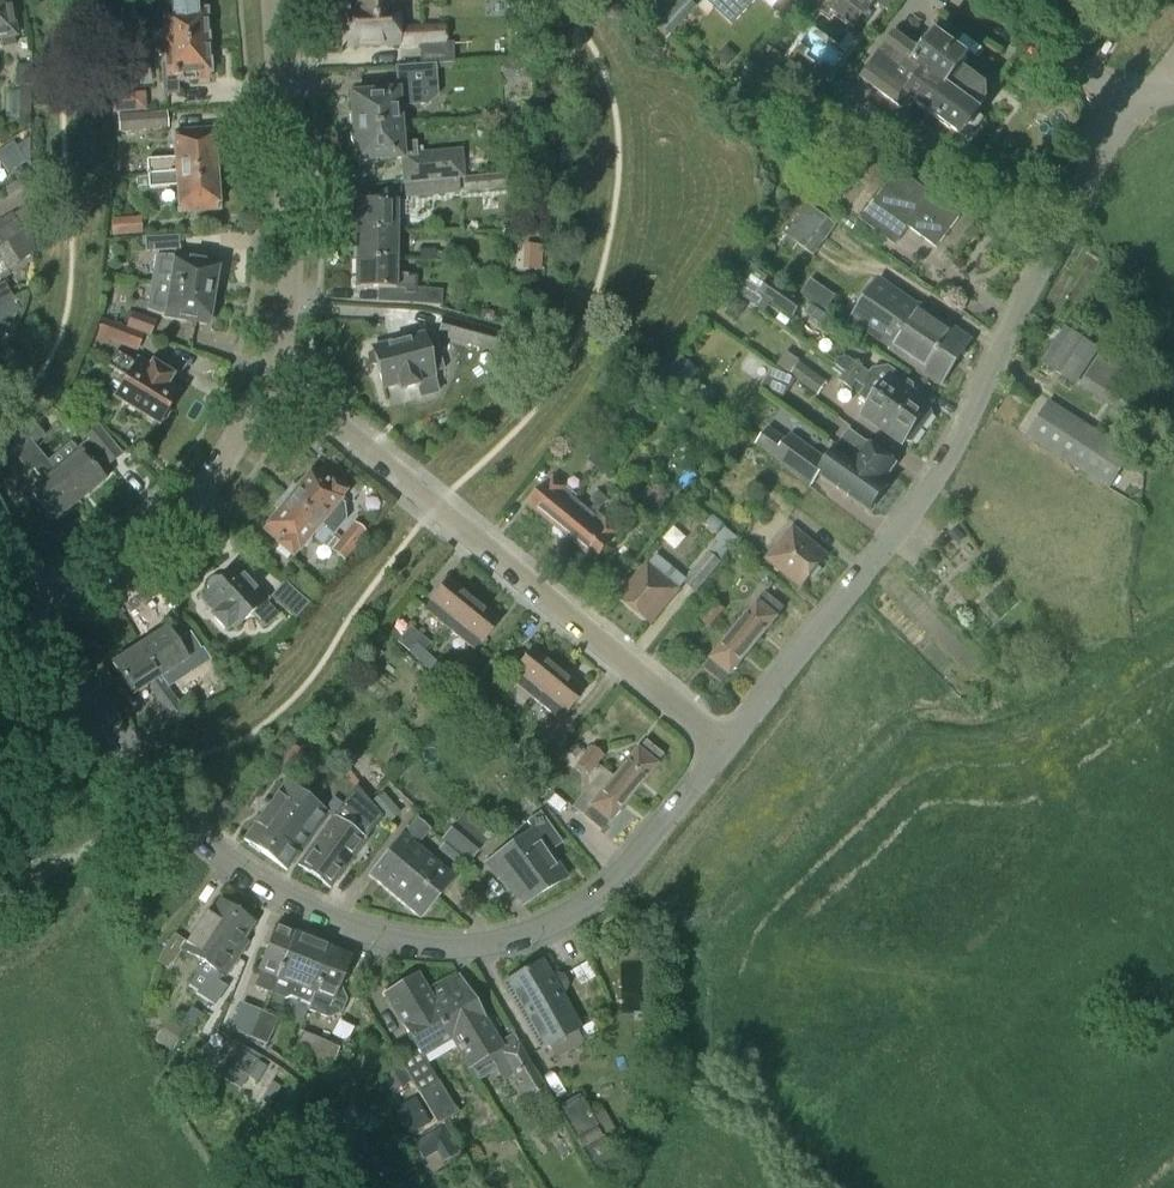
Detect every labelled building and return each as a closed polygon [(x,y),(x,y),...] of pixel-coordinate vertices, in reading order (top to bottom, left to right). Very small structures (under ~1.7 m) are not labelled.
[(1,38),(2,49),(15,47),(13,36),(14,35),(8,0),(7,0),(0,1),(0,38),(1,38)] [(125,0),(113,0),(112,18),(125,18),(125,0)] [(207,41),(206,38),(208,35),(208,24),(205,22),(204,5),(196,6),(196,0),(157,0),(159,28),(151,28),(152,44),(164,43),(207,41)] [(343,13),(345,48),(398,45),(397,43),(402,43),(408,47),(414,46),(419,42),(421,42),(421,44),(444,43),(443,27),(421,28),(421,29),(397,31),(396,8),(391,8),(391,0),(355,0),(355,12),(343,13)] [(630,6),(628,0),(608,0),(612,12),(630,6)] [(659,24),(669,35),(695,8),(687,0),(682,0),(659,24)] [(732,25),(755,0),(706,0),(732,25)] [(984,102),(987,88),(964,70),(971,60),(940,37),(939,38),(933,34),(919,53),(895,36),(861,82),(904,114),(913,101),(962,138),(979,114),(977,112),(984,102)] [(207,41),(164,43),(165,64),(162,64),(164,95),(178,94),(177,82),(209,80),(208,63),(210,60),(209,49),(207,47),(207,41)] [(520,62),(520,79),(530,79),(529,62),(520,62)] [(5,118),(31,118),(30,85),(31,65),(15,64),(15,84),(19,84),(19,91),(6,93),(5,118)] [(779,81),(802,98),(813,83),(790,65),(779,81)] [(355,128),(401,125),(400,108),(425,106),(437,97),(435,66),(400,68),(401,93),(353,95),(355,128)] [(112,114),(146,111),(144,93),(110,95),(112,114)] [(892,122),(869,103),(860,115),(883,133),(892,122)] [(138,113),(124,114),(117,115),(118,133),(168,129),(166,112),(138,113)] [(357,161),(402,159),(403,184),(406,184),(459,180),(464,179),(462,151),(418,155),(417,143),(402,144),(401,125),(355,128),(357,161)] [(146,176),(214,170),(214,169),(217,165),(217,156),(213,153),(212,132),(174,135),(176,160),(145,162),(146,176)] [(7,174),(26,162),(13,142),(0,149),(0,161),(7,174)] [(861,220),(889,240),(903,222),(937,248),(962,215),(899,169),(861,220)] [(147,177),(136,178),(137,187),(147,186),(148,190),(178,188),(180,212),(217,209),(216,188),(219,184),(218,176),(214,173),(214,170),(146,176),(147,177)] [(464,179),(466,193),(513,188),(512,174),(464,179)] [(459,180),(406,184),(407,198),(459,193),(459,180)] [(355,202),(355,231),(396,231),(396,203),(355,202)] [(806,203),(783,233),(813,257),(836,226),(806,203)] [(23,233),(12,213),(0,220),(0,245),(0,246),(23,233)] [(143,234),(142,218),(112,220),(112,236),(143,234)] [(355,231),(355,260),(396,260),(396,231),(355,231)] [(18,261),(33,252),(29,232),(9,245),(18,261)] [(145,253),(180,251),(179,236),(142,238),(142,246),(144,246),(145,253)] [(420,261),(436,261),(436,250),(420,250),(420,261)] [(151,283),(213,294),(215,279),(219,277),(221,269),(218,266),(218,263),(175,256),(175,257),(168,256),(156,257),(151,283)] [(396,260),(355,260),(354,289),(377,290),(377,302),(441,306),(441,292),(414,292),(414,281),(407,280),(407,276),(396,276),(396,260)] [(769,302),(792,318),(804,301),(770,278),(753,266),(734,290),(751,304),(762,312),(769,302)] [(917,305),(878,279),(849,320),(890,348),(888,350),(910,365),(912,361),(942,382),(969,343),(955,333),(957,330),(918,303),(917,305)] [(13,299),(4,282),(0,284),(0,307),(13,299)] [(213,294),(151,283),(147,309),(159,314),(166,315),(165,317),(208,324),(208,320),(212,318),(214,311),(210,307),(213,294)] [(0,307),(0,323),(20,311),(13,299),(0,307)] [(734,299),(726,310),(738,319),(746,307),(734,299)] [(804,314),(827,331),(834,321),(811,305),(804,314)] [(125,328),(150,338),(156,321),(131,312),(125,328)] [(105,346),(109,337),(112,338),(117,326),(101,320),(97,331),(93,341),(105,346)] [(501,333),(472,325),(466,345),(494,353),(501,333)] [(1066,328),(1043,364),(1076,384),(1098,349),(1066,328)] [(401,391),(416,387),(419,399),(438,394),(432,373),(444,370),(435,336),(423,339),(422,335),(372,348),(373,352),(368,357),(370,366),(376,366),(383,389),(399,385),(401,391)] [(783,352),(797,361),(806,347),(792,338),(783,352)] [(1101,349),(1087,377),(1127,396),(1140,367),(1101,349)] [(115,350),(107,364),(127,377),(115,397),(158,423),(159,420),(163,420),(168,411),(168,408),(177,391),(165,384),(170,376),(151,364),(149,366),(137,359),(135,363),(115,350)] [(845,372),(853,362),(846,358),(840,359),(836,365),(845,372)] [(800,362),(789,376),(817,396),(827,382),(800,362)] [(853,362),(845,372),(857,381),(865,387),(924,429),(933,416),(932,412),(928,409),(931,405),(912,391),(912,386),(912,385),(888,368),(873,370),(870,375),(853,362)] [(795,381),(775,367),(761,387),(781,401),(795,381)] [(857,381),(845,372),(839,381),(851,390),(856,382),(857,381)] [(913,443),(924,429),(865,387),(859,396),(870,404),(862,415),(902,445),(905,440),(909,443),(913,443)] [(1132,454),(1051,402),(1028,437),(1110,489),(1132,454)] [(32,422),(23,431),(34,444),(44,435),(32,422)] [(79,453),(56,472),(55,473),(79,502),(104,482),(94,468),(104,460),(109,466),(122,456),(97,426),(85,436),(89,441),(77,450),(79,453)] [(34,444),(23,431),(2,450),(14,463),(17,460),(30,474),(34,470),(44,482),(30,493),(54,523),(79,502),(55,473),(56,472),(34,444)] [(810,485),(819,475),(840,490),(841,488),(850,495),(849,497),(869,512),(887,486),(883,483),(847,457),(837,450),(836,451),(834,450),(821,468),(790,445),(771,432),(760,445),(810,485)] [(856,444),(847,457),(883,483),(896,465),(867,444),(864,449),(856,444)] [(599,468),(608,457),(598,447),(588,460),(599,468)] [(608,457),(599,468),(609,477),(619,466),(608,457)] [(289,501),(329,534),(342,519),(340,504),(338,502),(339,500),(338,499),(343,493),(330,482),(328,485),(313,472),(298,490),(289,501)] [(553,522),(577,494),(556,477),(550,484),(547,482),(530,503),(553,522)] [(353,498),(368,504),(374,491),(360,484),(353,498)] [(770,487),(760,496),(777,514),(787,505),(770,487)] [(579,497),(577,494),(553,522),(576,541),(599,514),(598,513),(608,500),(600,492),(599,491),(592,499),(598,504),(592,511),(577,499),(579,497)] [(313,535),(322,543),(329,534),(289,501),(266,531),(281,543),(279,546),(293,556),(298,549),(300,551),(313,535)] [(599,514),(576,541),(599,561),(615,541),(613,539),(620,531),(599,514)] [(355,524),(340,542),(352,551),(366,533),(355,524)] [(827,555),(793,527),(766,559),(801,587),(827,555)] [(352,551),(340,542),(333,551),(344,560),(352,551)] [(708,553),(683,582),(695,592),(721,563),(708,553)] [(66,573),(62,556),(45,560),(49,577),(66,573)] [(680,589),(648,562),(619,596),(651,624),(680,589)] [(208,587),(208,591),(203,596),(216,611),(212,616),(224,630),(230,624),(234,628),(252,611),(265,625),(277,615),(264,601),(266,600),(236,566),(221,579),(217,579),(215,580),(212,582),(210,584),(208,587)] [(448,629),(473,599),(448,579),(430,600),(431,601),(424,609),(448,629)] [(284,582),(272,597),(294,617),(307,603),(284,582)] [(735,630),(754,646),(767,629),(771,628),(774,625),(775,620),(784,609),(766,594),(735,630)] [(498,620),(473,599),(448,629),(472,648),(479,639),(481,640),(498,620)] [(715,601),(707,610),(717,618),(725,609),(715,601)] [(699,619),(709,628),(717,618),(707,610),(699,619)] [(166,629),(139,647),(159,678),(187,660),(166,629)] [(754,646),(735,630),(704,667),(723,682),(733,671),(737,669),(740,666),(741,660),(754,646)] [(416,644),(407,652),(418,663),(427,654),(416,644)] [(159,678),(139,647),(111,665),(131,695),(147,685),(173,725),(185,718),(176,704),(159,678)] [(518,671),(511,679),(534,698),(541,690),(558,669),(533,649),(516,670),(518,671)] [(418,663),(429,673),(438,664),(427,654),(418,663)] [(541,690),(534,698),(558,717),(565,709),(566,710),(582,689),(558,669),(541,690)] [(189,697),(176,704),(185,718),(197,711),(189,697)] [(498,744),(506,736),(496,725),(488,733),(498,744)] [(517,747),(506,736),(498,744),(508,754),(517,747)] [(645,740),(614,778),(632,793),(646,776),(650,776),(652,773),(652,768),(663,756),(645,740)] [(591,746),(583,755),(596,765),(604,756),(591,746)] [(575,764),(588,775),(596,765),(583,755),(575,764)] [(308,776),(297,790),(285,782),(243,839),(264,855),(289,821),(296,827),(314,803),(325,788),(308,776)] [(632,793),(614,778),(584,815),(602,830),(612,817),(616,817),(619,814),(619,810),(632,793)] [(355,786),(346,799),(297,867),(329,889),(381,817),(372,805),(355,786)] [(372,805),(381,817),(389,825),(401,815),(384,796),(372,805)] [(342,805),(332,798),(324,810),(327,812),(333,817),(342,805)] [(324,810),(314,803),(296,827),(289,821),(264,855),(286,870),(327,812),(324,810)] [(534,831),(520,840),(532,858),(518,868),(526,880),(531,877),(539,888),(543,885),(547,890),(566,878),(549,853),(562,844),(541,814),(528,823),(534,831)] [(386,854),(437,897),(454,877),(415,844),(429,828),(417,817),(403,834),(403,833),(386,854)] [(444,839),(469,860),(483,843),(458,822),(444,839)] [(532,858),(520,840),(488,863),(522,905),(547,890),(543,885),(539,888),(531,877),(526,880),(518,868),(532,858)] [(437,897),(386,854),(369,874),(420,917),(437,897)] [(205,912),(183,946),(181,949),(203,964),(238,911),(220,900),(210,916),(205,912)] [(238,911),(203,964),(224,977),(248,941),(244,938),(255,922),(238,911)] [(270,993),(276,978),(277,978),(294,934),(275,926),(258,971),(261,972),(260,973),(261,973),(255,987),(270,993)] [(276,978),(270,993),(286,999),(292,997),(310,1004),(332,949),(294,934),(277,978),(276,978)] [(175,961),(182,950),(181,949),(185,942),(174,935),(162,952),(175,961)] [(346,1001),(340,988),(339,987),(351,956),(332,949),(310,1004),(308,1010),(328,1018),(340,1013),(346,1001)] [(541,1005),(559,994),(564,992),(567,985),(562,977),(555,976),(550,978),(541,961),(503,983),(541,1051),(561,1039),(541,1005)] [(200,970),(188,995),(204,1003),(217,979),(200,970)] [(470,1068),(416,977),(385,995),(421,1056),(451,1038),(469,1068),(470,1068)] [(510,1042),(500,1048),(458,979),(428,997),(416,977),(470,1068),(489,1056),(503,1080),(514,1074),(528,1097),(544,1087),(517,1042),(512,1045),(510,1042)] [(579,1029),(559,994),(541,1005),(561,1039),(579,1029)] [(251,1038),(262,1012),(243,1005),(233,1029),(251,1038)] [(190,1029),(201,1014),(192,1008),(181,1024),(190,1029)] [(262,1012),(251,1038),(268,1046),(280,1020),(262,1012)] [(156,1039),(169,1048),(184,1027),(170,1018),(156,1039)] [(599,1035),(591,1022),(579,1029),(586,1042),(599,1035)] [(294,1055),(307,1061),(317,1039),(303,1033),(294,1055)] [(215,1059),(247,1078),(248,1077),(257,1062),(255,1061),(225,1042),(215,1059)] [(428,1055),(415,1063),(423,1078),(437,1069),(428,1055)] [(438,1082),(419,1094),(437,1125),(457,1113),(438,1082)] [(402,1108),(415,1131),(429,1123),(416,1100),(402,1108)] [(566,1122),(604,1187),(608,1187),(615,1160),(587,1109),(566,1122)]
